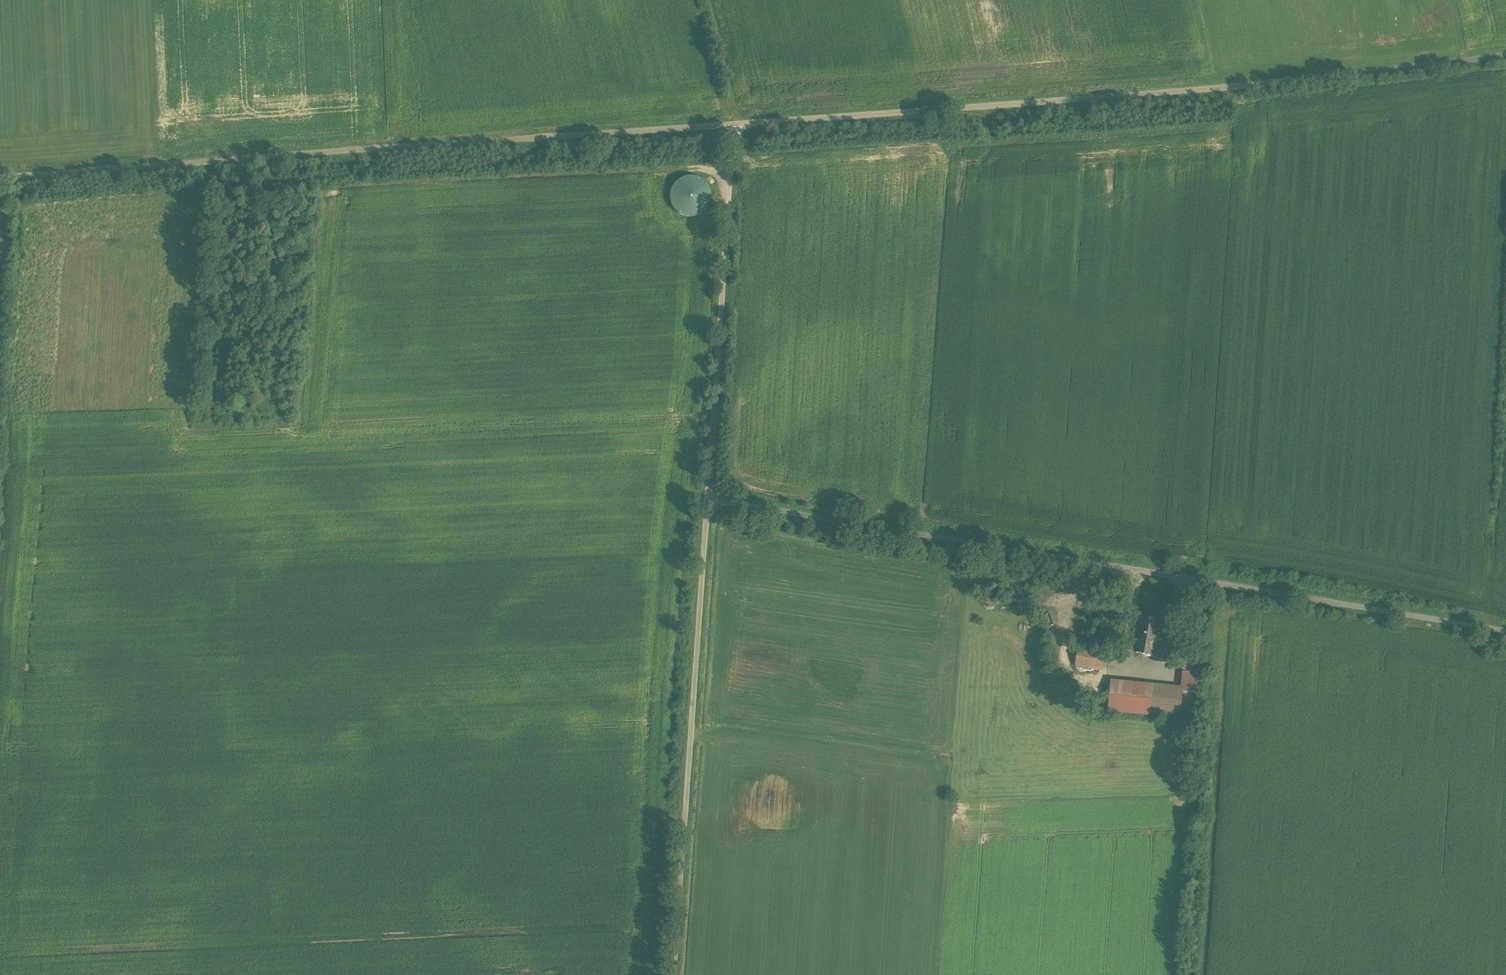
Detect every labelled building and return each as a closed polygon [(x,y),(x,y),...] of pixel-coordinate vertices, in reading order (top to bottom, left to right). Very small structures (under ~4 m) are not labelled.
[(1090,583),(1073,581),(1072,593),(1089,595),(1090,583)] [(1155,653),(1162,618),(1141,614),(1134,649),(1155,653)] [(1110,653),(1077,646),(1074,664),(1106,670),(1110,653)] [(1194,656),(1183,655),(1183,667),(1193,668),(1194,656)] [(1107,686),(1105,715),(1148,719),(1148,711),(1180,714),(1182,686),(1151,683),(1151,690),(1107,686)]
